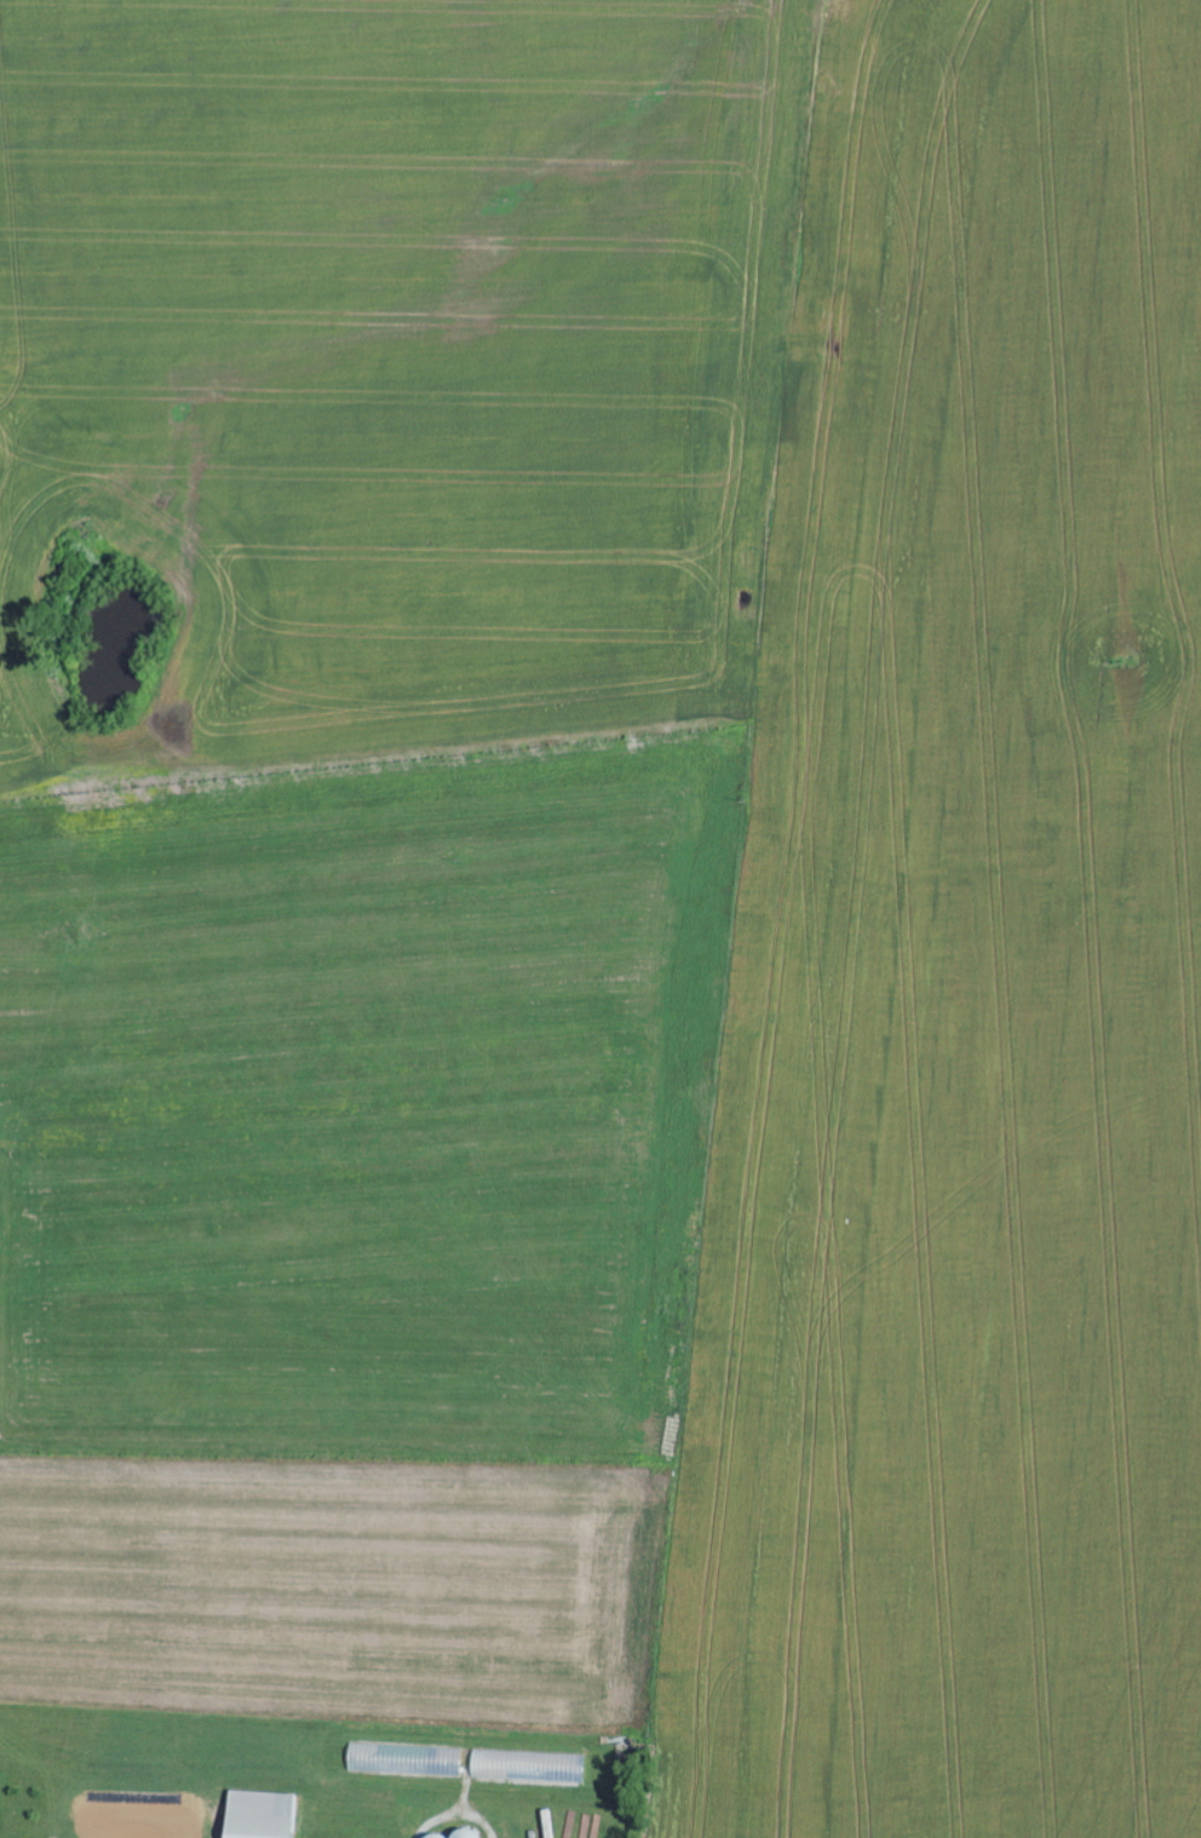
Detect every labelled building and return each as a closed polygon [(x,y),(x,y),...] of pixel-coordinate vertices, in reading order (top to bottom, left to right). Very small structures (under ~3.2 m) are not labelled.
[(581,1756),(470,1752),(469,1778),(580,1783),(581,1756)] [(223,1793),(222,1837),(291,1837),(293,1795),(223,1793)]
